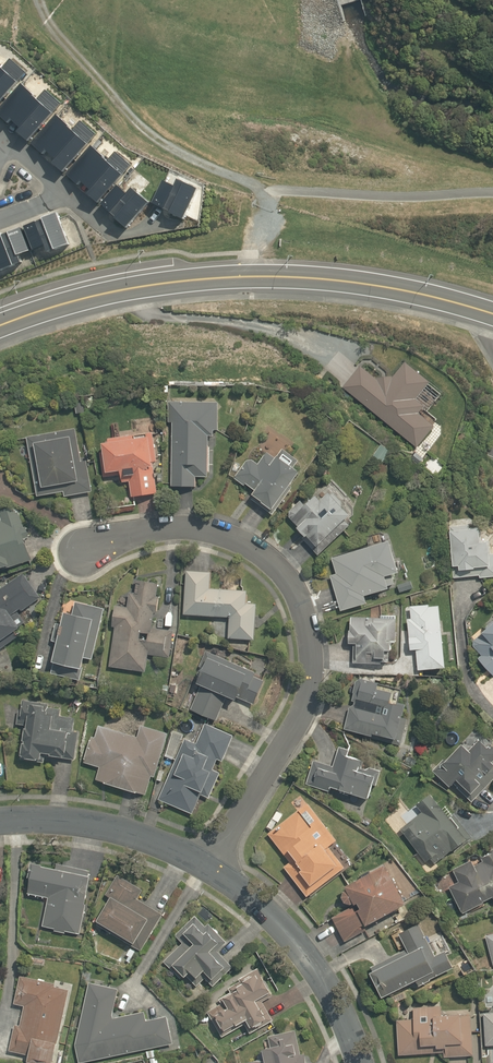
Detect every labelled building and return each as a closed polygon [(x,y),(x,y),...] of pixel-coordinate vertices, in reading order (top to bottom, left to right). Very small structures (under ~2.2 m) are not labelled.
[(0,65),(0,106),(20,84),(19,83),(28,74),(12,60),(4,69),(1,66),(0,65)] [(23,85),(0,110),(0,116),(10,124),(13,120),(25,130),(21,134),(31,143),(56,115),(54,114),(63,105),(48,91),(39,100),(36,97),(36,96),(23,85)] [(89,145),(98,136),(82,122),(74,131),(71,128),(58,116),(31,146),(43,157),(49,152),(58,160),(55,164),(66,174),(90,146),(89,145)] [(110,162),(93,147),(68,175),(80,186),(83,183),(94,191),(90,196),(101,205),(126,177),(124,176),(133,167),(118,153),(110,162)] [(186,221),(202,191),(182,181),(178,188),(166,183),(155,204),(174,214),(174,215),(186,221)] [(129,195),(120,187),(104,206),(119,219),(118,220),(130,230),(151,204),(134,189),(129,195)] [(72,246),(59,214),(46,220),(46,221),(27,228),(36,251),(48,247),(51,254),(72,246)] [(24,229),(5,237),(5,236),(0,237),(0,265),(3,272),(24,264),(21,257),(33,253),(24,229)] [(436,382),(410,361),(393,382),(364,359),(339,390),(416,452),(442,420),(420,402),(436,382)] [(170,489),(211,489),(211,433),(221,433),(222,404),(171,404),(170,489)] [(81,428),(27,439),(40,502),(94,491),(81,428)] [(157,431),(107,437),(109,452),(101,453),(104,481),(121,479),(122,485),(129,484),(131,499),(164,496),(157,431)] [(282,515),(309,474),(275,452),(265,468),(249,457),(236,478),(259,493),(256,498),(282,515)] [(322,475),(285,513),(309,537),(304,542),(321,559),(364,515),(322,475)] [(39,560),(19,504),(0,511),(3,519),(0,520),(0,575),(39,560)] [(492,580),(492,527),(478,527),(477,517),(451,519),(455,582),(492,580)] [(368,596),(396,586),(393,577),(408,572),(398,543),(354,557),(352,552),(332,559),(337,574),(331,576),(343,613),(371,604),(368,596)] [(230,640),(257,642),(260,605),(248,604),(249,591),(214,588),(215,574),(189,572),(186,618),(232,621),(230,640)] [(41,619),(31,604),(41,597),(27,575),(9,586),(5,579),(0,583),(0,649),(41,619)] [(128,607),(117,606),(112,670),(149,673),(151,657),(174,659),(176,631),(163,630),(167,583),(141,581),(140,594),(129,593),(128,607)] [(104,610),(73,601),(66,627),(57,625),(52,641),(61,644),(56,663),(86,672),(104,610)] [(414,620),(409,620),(411,652),(418,651),(419,673),(451,671),(448,604),(413,606),(414,620)] [(353,618),(350,667),(382,668),(382,660),(403,661),(404,635),(405,620),(353,618)] [(469,653),(492,679),(492,630),(469,653)] [(214,655),(189,712),(216,723),(228,698),(257,710),(270,680),(214,655)] [(403,746),(412,707),(381,700),(385,684),(357,678),(345,733),(403,746)] [(75,759),(81,718),(55,714),(56,705),(20,699),(16,726),(26,727),(21,763),(47,767),(48,755),(75,759)] [(152,798),(170,734),(132,723),(129,733),(96,723),(85,762),(102,768),(98,782),(152,798)] [(200,743),(178,734),(168,757),(177,761),(159,804),(195,819),(204,797),(211,800),(237,737),(208,724),(200,743)] [(472,805),(492,784),(492,741),(490,738),(475,752),(469,746),(455,758),(451,754),(433,771),(451,791),(455,787),(472,805)] [(311,760),(305,782),(374,801),(382,774),(362,768),(365,757),(341,750),(336,767),(311,760)] [(468,847),(442,794),(419,806),(424,817),(404,830),(426,865),(468,847)] [(298,804),(262,834),(288,865),(282,870),(309,903),(351,868),(298,804)] [(86,939),(104,853),(70,845),(66,865),(37,858),(29,894),(49,899),(42,930),(86,939)] [(454,867),(460,883),(447,888),(458,915),(492,901),(492,852),(454,867)] [(415,906),(391,863),(341,891),(351,908),(331,919),(345,944),(415,906)] [(169,908),(118,874),(105,894),(114,901),(99,923),(141,951),(169,908)] [(9,904),(0,895),(0,914),(9,904)] [(184,944),(164,964),(173,973),(177,969),(197,988),(209,976),(221,987),(246,962),(197,913),(175,935),(184,944)] [(439,956),(421,919),(398,930),(407,949),(372,966),(389,1001),(458,967),(450,950),(439,956)] [(257,1032),(275,1023),(264,1000),(272,996),(260,968),(208,1012),(215,1027),(224,1023),(229,1035),(253,1024),(257,1032)] [(9,1053),(33,1058),(32,1062),(60,1062),(75,987),(19,976),(13,1007),(24,1009),(20,1026),(15,1025),(9,1053)] [(117,1018),(120,991),(91,979),(75,1046),(78,1062),(92,1062),(177,1045),(170,1015),(149,1019),(147,1011),(117,1018)] [(399,1008),(400,1060),(476,1058),(474,1006),(399,1008)] [(483,1011),(483,1047),(492,1047),(492,1011),(483,1011)] [(315,1054),(304,1057),(297,1029),(266,1037),(271,1057),(249,1062),(318,1062),(315,1054)]
